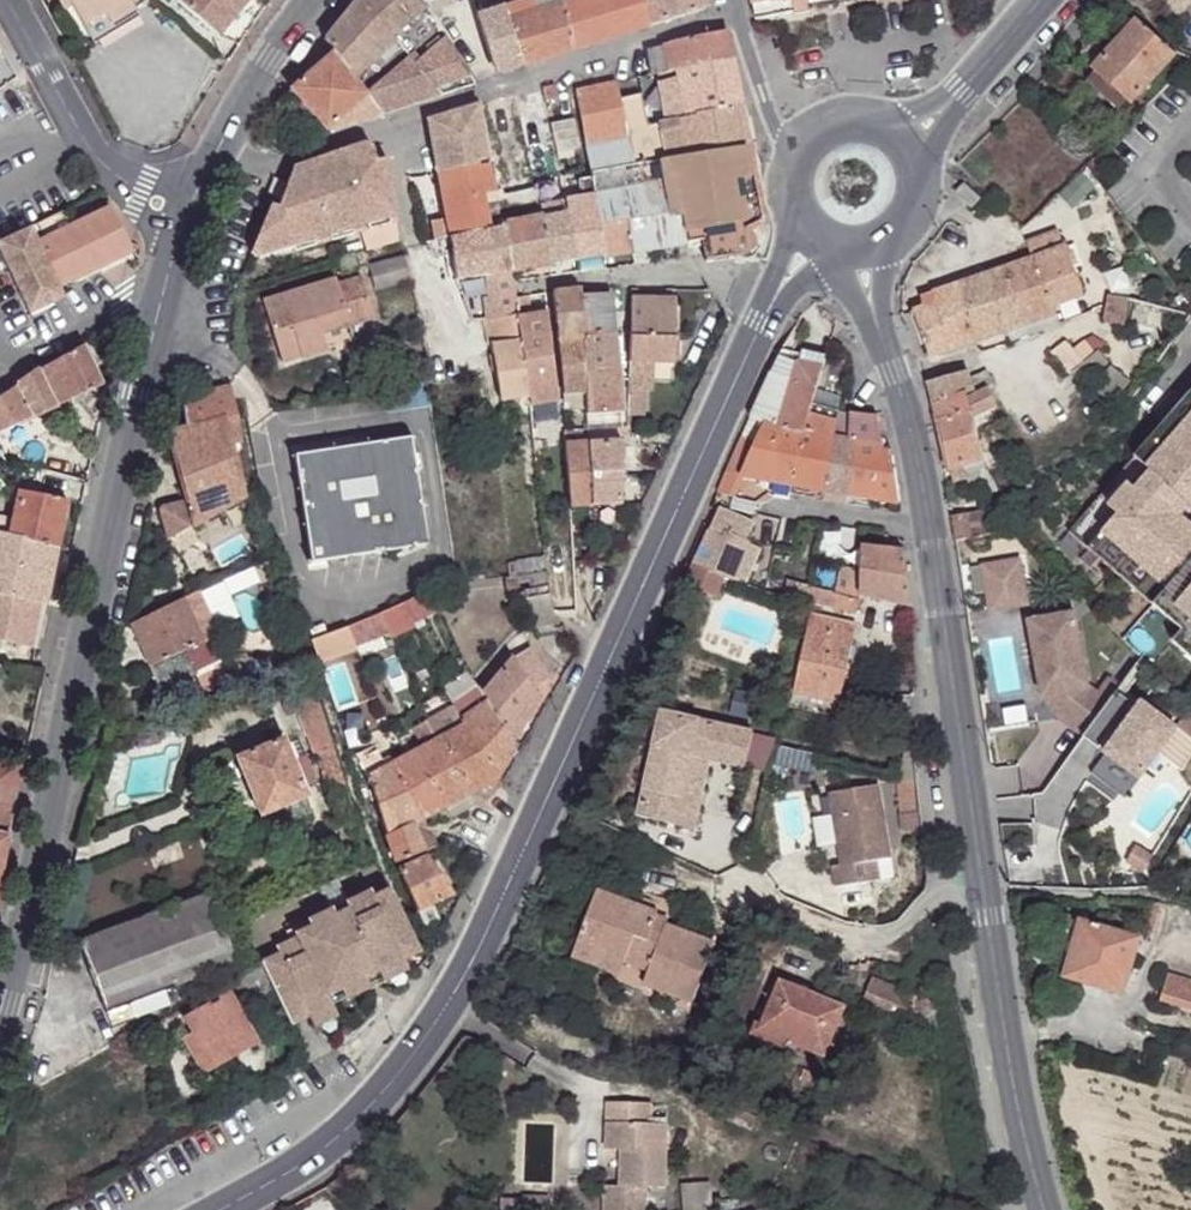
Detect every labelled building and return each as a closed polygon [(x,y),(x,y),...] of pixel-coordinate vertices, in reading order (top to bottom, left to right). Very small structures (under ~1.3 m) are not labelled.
[(70,3),(63,7),(74,27),(82,23),(89,36),(136,8),(150,0),(69,0),(70,3)] [(217,36),(248,0),(175,0),(217,36)] [(323,38),(333,50),(368,95),(384,115),(473,83),(431,15),(426,8),(419,0),(353,0),(323,38)] [(426,8),(431,15),(450,1),(449,0),(419,0),(426,8)] [(482,11),(502,70),(572,48),(561,4),(560,0),(523,0),(482,11)] [(561,4),(572,48),(647,25),(644,0),(576,0),(561,4)] [(647,25),(706,7),(704,0),(644,0),(647,25)] [(755,12),(795,6),(793,0),(753,0),(755,12)] [(796,14),(870,0),(793,0),(795,6),(796,14)] [(1178,15),(1190,0),(1161,0),(1178,15)] [(136,8),(89,36),(93,43),(140,16),(136,8)] [(1094,72),(1085,82),(1118,112),(1128,102),(1130,104),(1174,54),(1136,20),(1092,70),(1094,72)] [(680,41),(663,46),(668,73),(686,69),(733,60),(727,31),(680,41)] [(668,73),(663,46),(647,51),(651,74),(655,73),(656,75),(668,73)] [(333,50),(290,88),(299,99),(285,112),(290,117),(267,137),(274,146),(297,127),(302,132),(317,120),(326,131),(368,95),(333,50)] [(733,60),(686,69),(687,75),(657,81),(666,122),(742,106),(733,60)] [(615,83),(574,93),(590,176),(594,194),(671,181),(685,244),(703,240),(706,259),(746,253),(755,244),(754,236),(747,231),(762,222),(763,217),(750,144),(633,166),(619,99),(615,83)] [(554,85),(542,89),(543,91),(545,101),(558,98),(554,85)] [(545,101),(543,91),(521,97),(529,129),(537,134),(539,147),(545,146),(549,163),(558,161),(557,159),(550,123),(545,101)] [(521,123),(515,94),(508,96),(514,125),(521,123)] [(640,94),(619,99),(633,166),(750,144),(742,106),(666,122),(646,126),(640,94)] [(514,125),(508,96),(481,104),(491,163),(504,221),(504,226),(511,272),(550,266),(538,206),(521,123),(514,125)] [(481,104),(430,119),(440,172),(491,163),(481,104)] [(574,117),(550,123),(557,159),(573,156),(572,149),(580,147),(574,117)] [(397,221),(387,159),(374,161),(371,148),(364,142),(319,157),(314,171),(288,180),(286,183),(281,199),(278,207),(271,204),(251,253),(260,262),(357,233),(394,222),(397,221)] [(314,171),(319,157),(293,166),(288,180),(314,171)] [(504,221),(491,163),(440,172),(448,217),(434,220),(437,239),(441,239),(450,237),(504,226),(504,221)] [(594,194),(590,176),(578,178),(580,194),(565,196),(566,201),(576,261),(605,257),(600,226),(594,194)] [(281,199),(286,183),(273,179),(267,195),(281,199)] [(671,181),(594,194),(600,226),(630,221),(635,252),(685,244),(671,181)] [(956,192),(972,208),(979,199),(964,185),(956,192)] [(566,201),(538,206),(550,266),(576,261),(566,201)] [(29,315),(64,298),(58,287),(133,251),(110,207),(66,228),(58,211),(36,222),(43,239),(38,241),(31,228),(0,242),(0,252),(29,315)] [(630,221),(600,226),(605,257),(635,252),(630,221)] [(396,238),(394,222),(357,233),(362,250),(396,238)] [(511,272),(504,226),(450,237),(455,276),(454,277),(454,282),(485,277),(511,272)] [(1026,242),(1032,258),(1050,307),(1053,306),(1083,295),(1066,247),(1063,248),(1058,231),(1026,242)] [(455,276),(450,237),(441,239),(447,278),(454,277),(455,276)] [(353,253),(337,258),(342,274),(357,269),(353,253)] [(404,256),(369,266),(375,289),(411,279),(404,256)] [(1004,268),(1027,325),(1057,314),(1053,306),(1050,307),(1032,258),(1004,268)] [(978,277),(1001,334),(1027,325),(1004,268),(978,277)] [(518,315),(511,272),(485,277),(489,298),(484,299),(488,320),(518,315)] [(335,278),(262,301),(281,362),(327,348),(321,332),(320,327),(346,318),(348,324),(374,315),(361,277),(337,284),(335,278)] [(952,286),(972,344),(1001,334),(978,277),(952,286)] [(913,312),(929,359),(972,344),(952,286),(919,297),(923,309),(913,312)] [(580,288),(552,291),(563,393),(585,392),(584,369),(583,337),(580,294),(580,288)] [(610,292),(580,294),(583,337),(614,333),(610,292)] [(675,296),(632,295),(629,359),(651,360),(674,361),(675,296)] [(1107,295),(1102,323),(1124,326),(1128,299),(1107,295)] [(558,401),(548,335),(547,312),(520,317),(523,338),(519,338),(529,406),(558,401)] [(529,406),(519,338),(523,338),(520,317),(519,315),(518,315),(488,320),(500,401),(522,398),(523,407),(529,406)] [(346,318),(320,327),(321,332),(348,324),(346,318)] [(614,333),(583,337),(584,369),(617,366),(614,333)] [(1052,351),(1069,372),(1093,353),(1084,342),(1075,348),(1068,340),(1052,351)] [(0,397),(0,431),(104,384),(85,344),(40,371),(0,397)] [(799,360),(779,353),(748,421),(801,433),(805,434),(817,388),(820,374),(797,369),(799,360)] [(651,360),(629,359),(628,388),(642,388),(650,388),(651,360)] [(822,366),(799,360),(797,369),(820,374),(822,366)] [(617,366),(584,369),(585,392),(586,412),(586,413),(621,412),(617,366)] [(987,368),(981,371),(988,391),(995,387),(987,368)] [(928,383),(933,405),(969,393),(971,399),(989,393),(988,391),(981,371),(970,375),(969,372),(928,383)] [(162,507),(160,510),(168,537),(244,495),(232,450),(243,447),(229,384),(181,397),(185,428),(167,433),(186,501),(162,507)] [(628,388),(628,412),(642,413),(642,388),(628,388)] [(841,394),(817,388),(805,434),(801,433),(790,486),(824,492),(839,410),(840,407),(838,407),(841,394)] [(585,392),(563,393),(562,414),(586,412),(585,392)] [(1070,532),(1183,631),(1173,643),(1190,659),(1190,528),(1181,519),(1190,508),(1190,392),(1070,532)] [(933,405),(938,425),(973,418),(996,407),(989,393),(971,399),(969,393),(933,405)] [(850,413),(839,410),(824,492),(847,496),(849,443),(850,413)] [(879,415),(850,411),(850,413),(849,443),(881,449),(879,415)] [(621,412),(586,413),(587,431),(623,430),(621,412)] [(949,470),(953,483),(981,475),(980,470),(985,468),(981,455),(978,438),(973,418),(938,425),(949,470)] [(801,433),(748,421),(724,474),(744,478),(776,483),(790,486),(801,433)] [(563,432),(570,508),(621,504),(620,438),(627,438),(628,430),(623,430),(587,431),(563,432)] [(411,436),(294,455),(311,563),(428,544),(411,436)] [(978,438),(981,455),(993,452),(990,436),(978,438)] [(881,449),(849,443),(847,496),(898,504),(889,450),(881,449)] [(744,478),(724,474),(716,491),(736,497),(744,478)] [(790,486),(776,483),(774,498),(788,500),(790,486)] [(16,511),(11,535),(58,546),(67,500),(21,490),(16,511)] [(720,506),(693,564),(725,576),(746,583),(761,547),(749,542),(750,540),(747,539),(755,522),(720,506)] [(11,535),(16,511),(1,507),(0,510),(0,533),(11,535)] [(951,516),(956,542),(993,535),(988,510),(951,516)] [(36,649),(58,546),(11,535),(0,533),(0,641),(36,649)] [(904,550),(867,549),(867,576),(867,597),(911,606),(904,550)] [(543,557),(507,562),(509,576),(516,575),(530,573),(544,571),(543,557)] [(985,592),(986,596),(1026,590),(1021,560),(971,568),(975,594),(985,592)] [(269,561),(253,567),(259,586),(276,580),(269,561)] [(725,576),(693,564),(685,584),(717,597),(725,576)] [(867,576),(840,570),(836,593),(867,599),(867,597),(867,576)] [(544,571),(530,573),(533,587),(523,589),(529,623),(554,618),(544,571)] [(530,573),(516,575),(517,584),(518,590),(523,589),(533,587),(530,573)] [(509,576),(503,577),(505,586),(517,584),(516,575),(509,576)] [(811,587),(788,580),(784,596),(807,605),(811,587)] [(836,593),(811,587),(807,605),(856,617),(860,599),(836,593)] [(430,589),(403,603),(412,621),(438,608),(430,589)] [(986,596),(989,612),(1028,605),(1026,590),(986,596)] [(183,597),(131,622),(150,665),(202,639),(205,644),(209,642),(218,637),(198,591),(184,598),(183,597)] [(403,603),(380,612),(388,632),(389,635),(413,624),(412,621),(403,603)] [(380,612),(366,618),(374,638),(388,632),(380,612)] [(1057,718),(1083,737),(1116,692),(1121,686),(1108,677),(1098,691),(1088,684),(1075,613),(1028,622),(1041,696),(1077,689),(1057,718)] [(856,623),(811,614),(794,692),(839,703),(856,623)] [(366,618),(347,626),(355,645),(374,638),(366,618)] [(347,626),(311,640),(319,662),(356,648),(355,645),(347,626)] [(202,639),(150,665),(161,691),(195,675),(204,693),(227,682),(209,642),(205,644),(202,639)] [(500,674),(483,694),(511,738),(525,714),(526,704),(536,696),(516,665),(500,674)] [(419,676),(412,679),(418,694),(424,691),(419,676)] [(315,753),(328,791),(346,786),(312,681),(280,689),(287,716),(298,713),(313,754),(315,753)] [(452,702),(494,778),(498,777),(514,744),(511,738),(483,694),(477,685),(452,702)] [(1041,696),(1057,718),(1077,689),(1041,696)] [(1105,754),(1139,778),(1157,754),(1181,770),(1190,756),(1190,720),(1185,716),(1175,729),(1141,703),(1137,708),(1116,692),(1083,737),(1098,748),(1110,732),(1117,737),(1105,754)] [(452,702),(426,719),(436,740),(468,792),(494,778),(452,702)] [(662,711),(639,815),(675,824),(689,760),(690,754),(746,766),(753,732),(662,711)] [(436,740),(426,719),(412,728),(421,748),(404,757),(408,764),(392,771),(401,791),(422,817),(443,806),(468,792),(436,740)] [(156,731),(135,734),(138,748),(159,745),(156,731)] [(283,738),(236,757),(260,815),(306,795),(283,738)] [(377,752),(359,761),(367,777),(394,864),(424,852),(436,846),(431,835),(421,831),(416,833),(411,824),(422,817),(401,791),(392,771),(388,774),(377,752)] [(788,757),(776,755),(770,778),(782,781),(784,775),(788,757)] [(794,758),(788,757),(784,775),(790,776),(794,758)] [(707,765),(689,760),(675,824),(693,828),(707,765)] [(10,820),(22,766),(0,761),(0,818),(10,820)] [(494,778),(468,792),(478,806),(498,783),(494,778)] [(915,778),(899,780),(902,814),(918,812),(915,778)] [(880,784),(830,792),(843,864),(834,865),(837,886),(841,885),(843,902),(873,898),(870,881),(882,879),(878,858),(892,856),(880,784)] [(918,812),(902,814),(904,832),(914,831),(920,830),(918,812)] [(422,817),(411,824),(416,833),(421,831),(431,835),(422,817)] [(0,818),(0,882),(10,837),(7,837),(10,820),(0,818)] [(878,858),(882,879),(896,877),(892,856),(878,858)] [(424,857),(397,869),(423,925),(439,918),(432,903),(450,894),(424,857)] [(334,878),(319,886),(327,902),(342,894),(334,878)] [(597,889),(576,944),(624,963),(648,972),(643,984),(693,1003),(715,943),(655,920),(658,911),(597,889)] [(279,951),(260,959),(290,1025),(309,1016),(331,1005),(327,996),(341,989),(364,977),(378,970),(402,958),(417,951),(387,890),(372,898),(348,909),(345,903),(346,903),(342,894),(327,902),(331,910),(332,910),(335,916),(312,927),(297,935),(300,941),(292,944),(289,938),(276,944),(279,951)] [(346,903),(345,903),(348,909),(372,898),(369,892),(346,903)] [(209,893),(76,943),(112,1029),(136,1019),(130,1004),(235,963),(209,893)] [(1148,901),(1142,932),(1153,934),(1159,904),(1148,901)] [(331,910),(309,921),(312,927),(335,916),(332,910),(331,910)] [(1064,918),(1055,949),(1070,953),(1080,921),(1064,918)] [(1080,921),(1070,953),(1063,977),(1122,994),(1138,938),(1080,921)] [(297,935),(289,938),(292,944),(300,941),(297,935)] [(624,963),(576,944),(572,957),(620,975),(624,963)] [(402,958),(378,970),(383,980),(406,969),(402,958)] [(257,963),(229,979),(233,987),(241,984),(242,986),(263,975),(257,963)] [(1161,996),(1190,1004),(1190,982),(1167,975),(1161,996)] [(364,977),(341,989),(346,998),(368,987),(364,977)] [(929,999),(874,977),(866,1001),(907,1017),(908,1016),(920,1021),(917,1028),(934,1034),(932,1001),(928,1000),(929,999)] [(844,1007),(781,980),(760,1032),(786,1043),(788,1039),(824,1054),(844,1007)] [(228,994),(187,1017),(197,1034),(186,1040),(204,1072),(255,1042),(228,994)] [(331,1005),(309,1016),(313,1026),(336,1015),(331,1005)] [(152,1025),(130,1036),(136,1047),(157,1036),(152,1025)] [(606,1102),(606,1123),(621,1124),(620,1149),(618,1185),(603,1184),(602,1209),(644,1209),(645,1186),(664,1186),(666,1123),(649,1123),(650,1103),(606,1102)] [(621,1124),(606,1123),(605,1149),(620,1149),(621,1124)] [(681,1187),(682,1209),(712,1209),(711,1185),(681,1187)] [(500,1199),(500,1209),(549,1209),(549,1196),(523,1196),(523,1200),(500,1199)]
